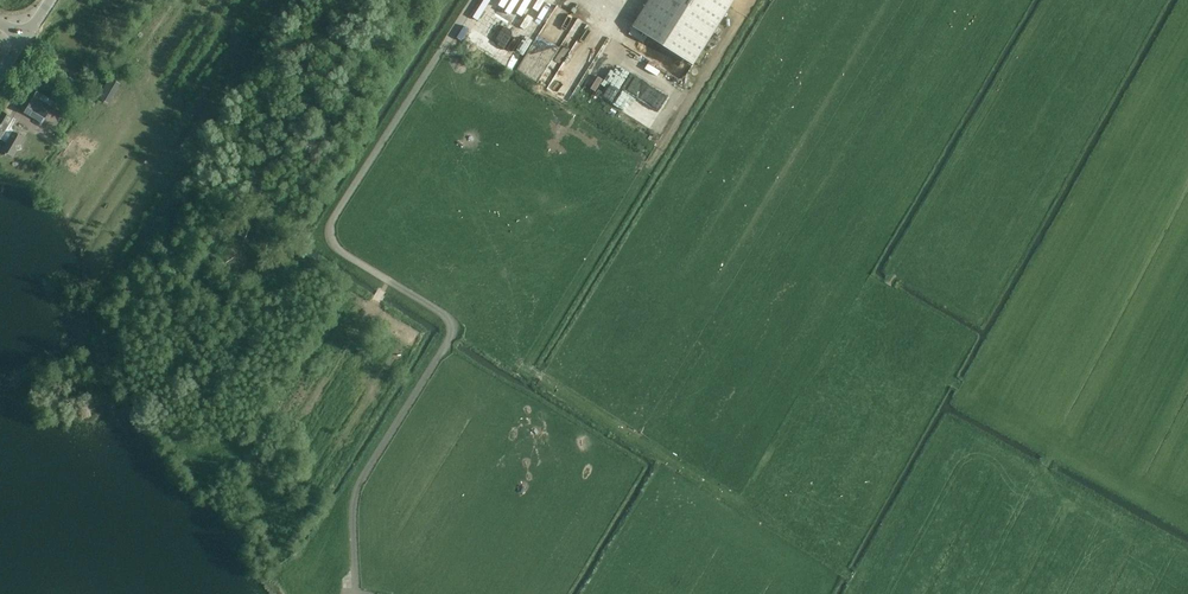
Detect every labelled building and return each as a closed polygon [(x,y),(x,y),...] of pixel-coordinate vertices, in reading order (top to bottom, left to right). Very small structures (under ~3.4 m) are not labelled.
[(546,4),(539,0),(530,0),(521,14),(509,6),(511,2),(508,0),(495,0),(491,7),(531,30),(546,4)] [(631,26),(633,27),(629,34),(643,43),(647,36),(691,64),(731,0),(647,0),(631,26)] [(503,62),(513,68),(527,47),(517,40),(503,62)] [(602,81),(590,75),(584,87),(628,111),(638,91),(606,74),(602,81)] [(120,84),(110,78),(99,98),(109,103),(120,84)] [(40,101),(43,95),(31,89),(19,109),(31,116),(34,110),(47,118),(52,108),(40,101)] [(9,152),(20,148),(19,143),(22,138),(9,130),(16,120),(2,112),(0,115),(0,137),(8,142),(7,144),(9,152)]
